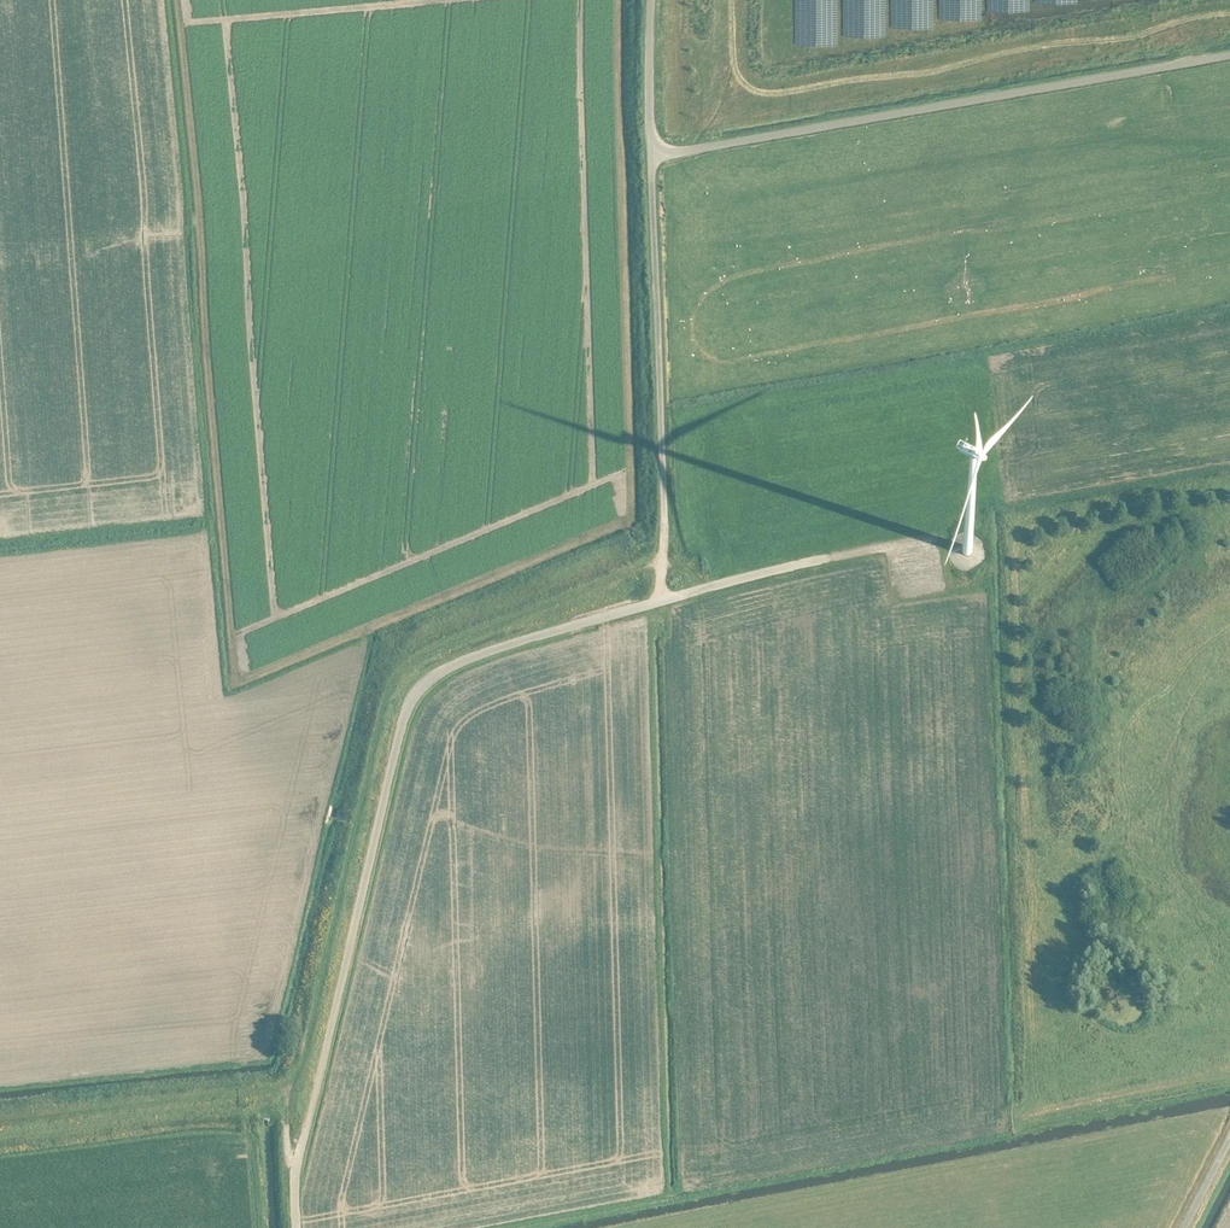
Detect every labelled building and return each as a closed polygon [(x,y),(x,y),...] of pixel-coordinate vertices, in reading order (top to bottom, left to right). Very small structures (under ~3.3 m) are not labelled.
[(949,546),(948,549),(948,553),(949,556),(950,559),(952,562),(955,565),(957,567),(961,569),(964,570),(967,570),(971,570),(974,569),(978,567),(980,565),(983,562),(984,559),(986,556),(986,552),(986,549),(985,545),(983,542),(981,539),(979,537),(976,535),(972,534),(969,533),(965,533),(962,534),(958,535),(955,537),(953,539),(951,542),(949,546)]
